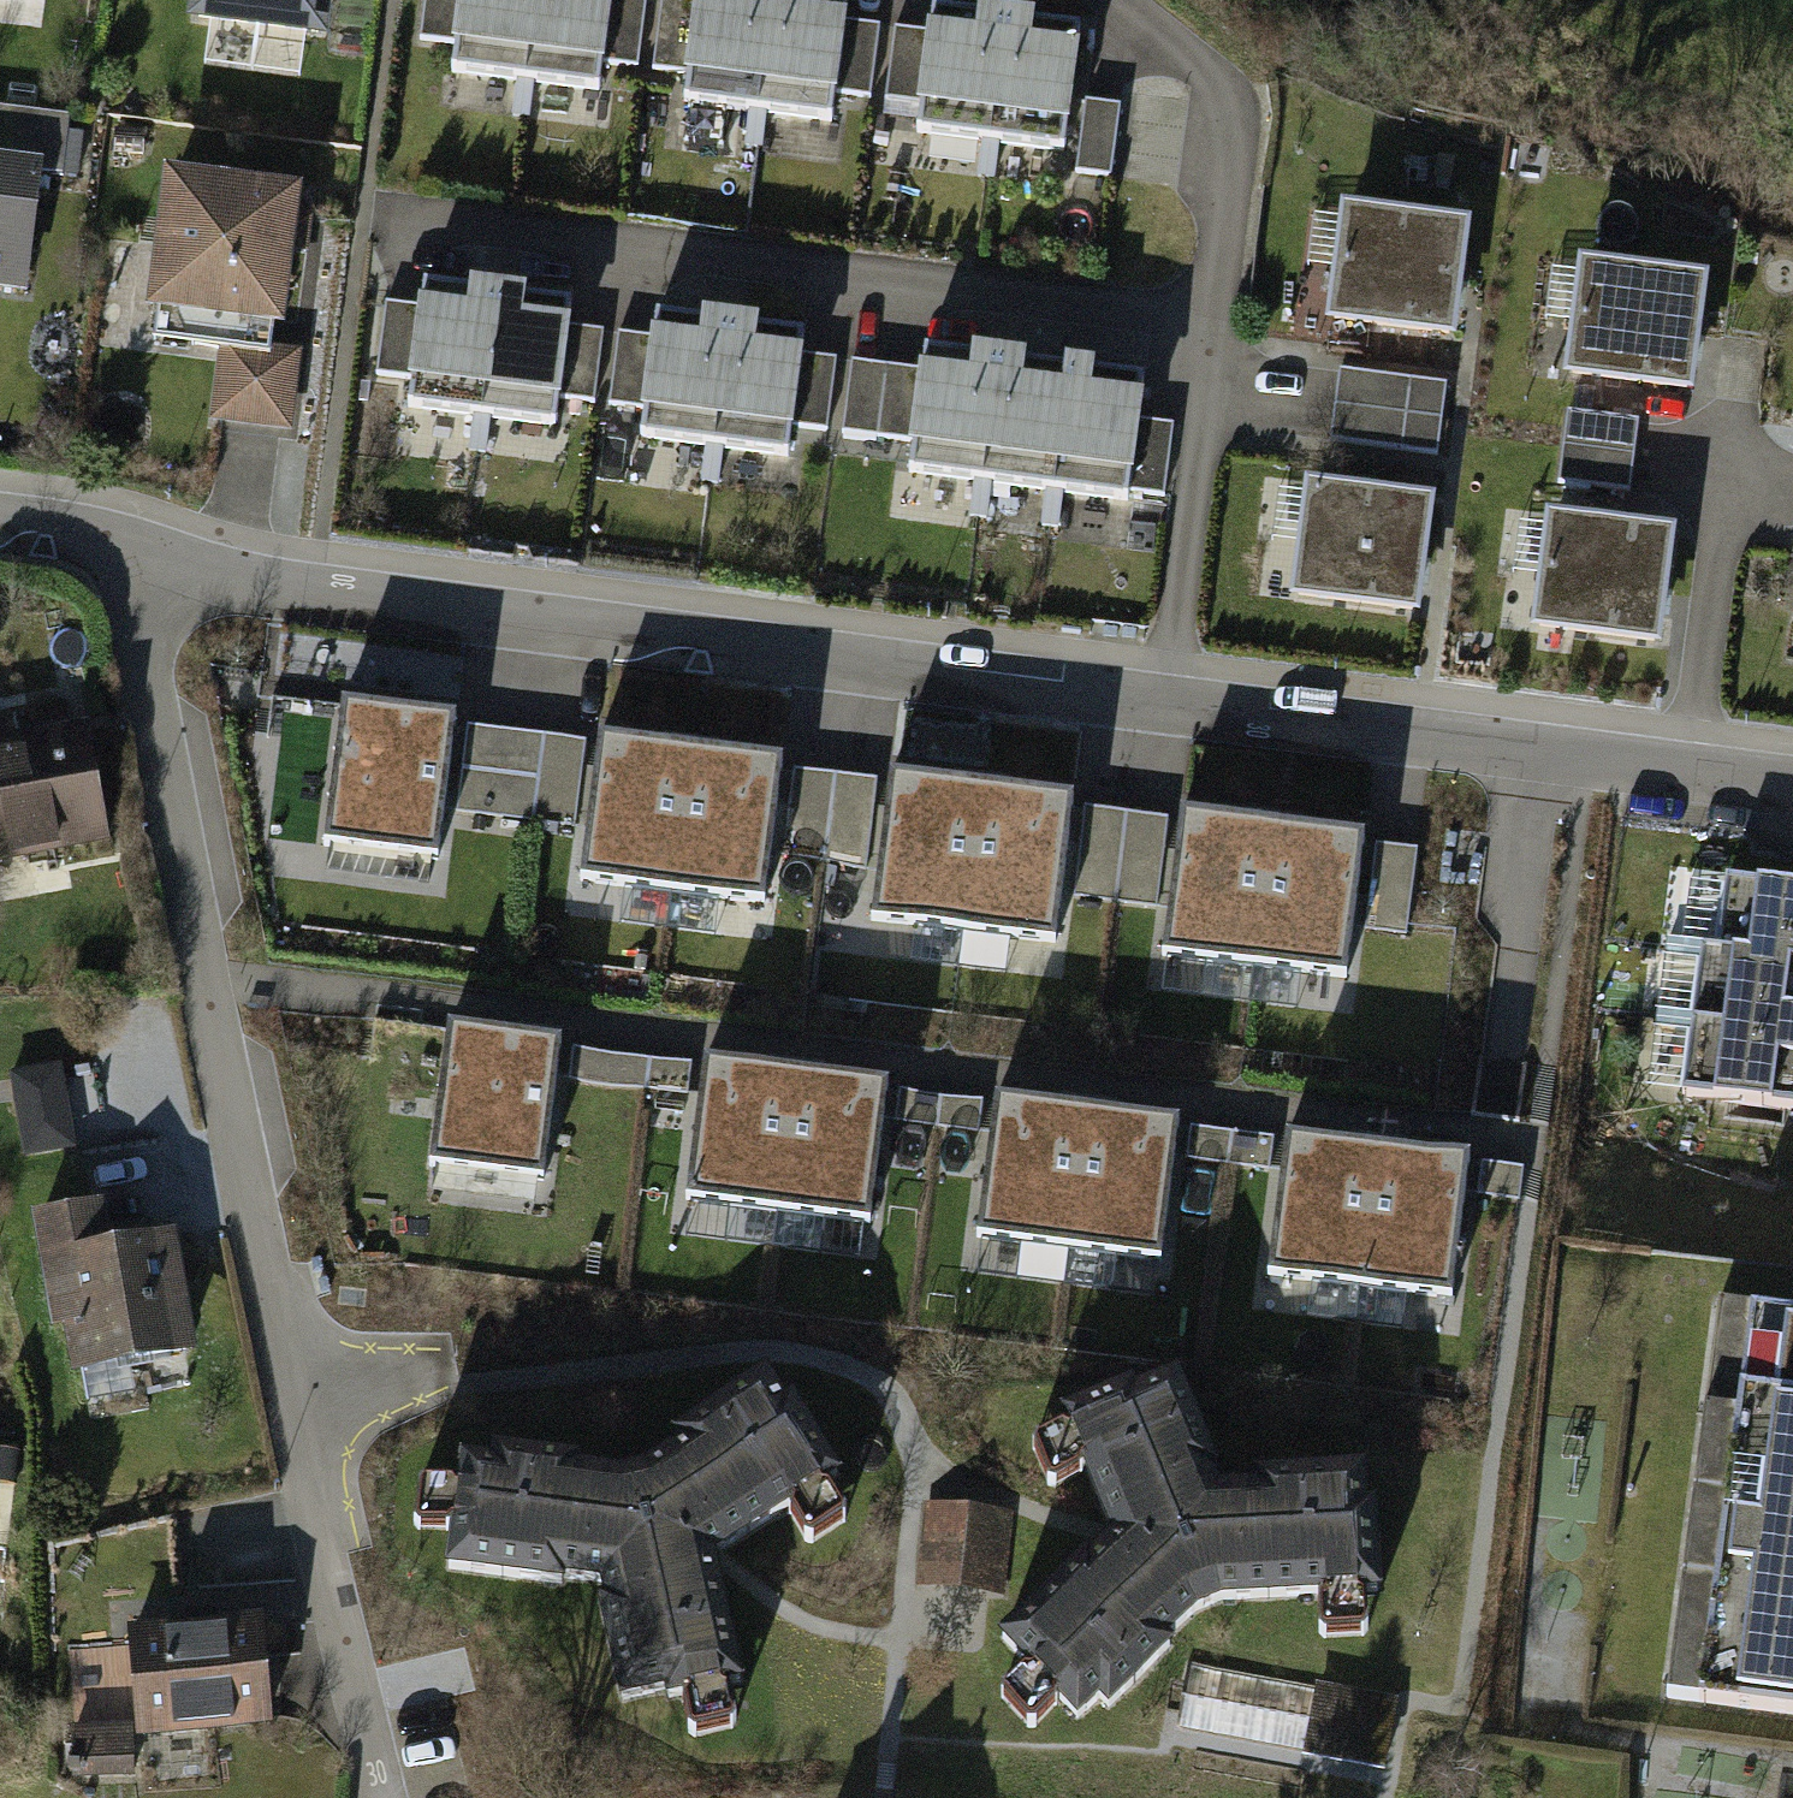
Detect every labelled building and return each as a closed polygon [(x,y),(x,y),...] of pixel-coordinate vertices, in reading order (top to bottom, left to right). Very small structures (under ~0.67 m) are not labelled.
[(317,32),(321,0),(201,0),(199,16),(317,32)] [(454,75),(538,84),(547,0),(462,0),(454,75)] [(538,84),(624,93),(634,0),(547,0),(538,84)] [(678,96),(766,108),(779,0),(691,0),(678,96)] [(766,108),(856,119),(871,0),(779,0),(766,108)] [(1003,0),(932,0),(915,124),(996,135),(1015,2),(1003,0)] [(1103,14),(1015,2),(996,135),(1083,147),(1103,14)] [(33,300),(49,175),(68,178),(75,124),(0,114),(0,296),(33,300)] [(151,136),(112,129),(107,155),(146,162),(151,136)] [(314,193),(174,175),(157,314),(165,315),(162,341),(226,349),(216,426),(304,437),(314,356),(279,351),(282,330),(296,331),(314,193)] [(1470,227),(1355,211),(1342,310),(1456,326),(1470,227)] [(1706,280),(1591,269),(1581,380),(1695,391),(1706,280)] [(509,287),(422,277),(405,407),(493,418),(509,287)] [(600,298),(509,287),(493,418),(584,429),(600,298)] [(746,321),(659,313),(647,440),(734,448),(746,321)] [(830,329),(746,321),(734,448),(818,455),(830,329)] [(997,360),(925,351),(909,471),(982,481),(997,360)] [(1070,369),(997,360),(982,481),(1053,490),(1070,369)] [(1440,464),(1456,390),(1350,367),(1334,440),(1440,464)] [(1142,379),(1070,369),(1053,490),(1127,500),(1128,491),(1163,495),(1173,425),(1137,420),(1142,379)] [(1433,501),(1316,486),(1303,592),(1419,606),(1433,501)] [(1667,535),(1552,521),(1539,627),(1654,641),(1667,535)] [(324,846),(437,860),(455,719),(341,705),(324,846)] [(582,828),(593,745),(470,728),(458,811),(582,828)] [(0,756),(0,861),(120,839),(101,737),(0,756)] [(690,749),(598,738),(580,879),(672,891),(690,749)] [(782,760),(690,749),(672,891),(764,902),(782,760)] [(867,865),(885,787),(798,767),(780,845),(867,865)] [(981,787),(889,776),(871,917),(963,928),(981,787)] [(1073,799),(981,787),(963,928),(1055,940),(1073,799)] [(1166,901),(1175,817),(1085,808),(1076,892),(1166,901)] [(1272,825),(1180,813),(1162,955),(1254,966),(1272,825)] [(1364,837),(1272,825),(1254,966),(1346,978),(1364,837)] [(1366,928),(1415,932),(1421,847),(1372,844),(1366,928)] [(1727,869),(1718,955),(1792,965),(1792,877),(1727,869)] [(1718,955),(1707,1039),(1792,1050),(1792,965),(1718,955)] [(542,1186),(560,1045),(447,1031),(429,1172),(542,1186)] [(1707,1039),(1697,1110),(1792,1123),(1792,1050),(1707,1039)] [(796,1075),(703,1064),(686,1205),(778,1216),(796,1075)] [(26,1158),(73,1156),(70,1070),(23,1072),(26,1158)] [(887,1087),(796,1075),(778,1216),(869,1228),(887,1087)] [(1087,1113),(994,1101),(976,1243),(1068,1255),(1087,1113)] [(1179,1125),(1087,1113),(1068,1255),(1161,1266),(1179,1125)] [(1378,1151),(1285,1139),(1267,1280),(1360,1292),(1378,1151)] [(1469,1163),(1378,1151),(1360,1292),(1451,1303),(1469,1163)] [(114,1206),(41,1218),(62,1334),(74,1332),(82,1378),(205,1357),(185,1237),(121,1248),(114,1206)] [(1719,1302),(1670,1698),(1792,1713),(1792,1311),(1719,1302)] [(682,1449),(646,1473),(620,1479),(577,1474),(576,1465),(494,1454),(492,1467),(462,1464),(449,1572),(561,1587),(562,1581),(602,1586),(607,1607),(601,1607),(623,1702),(670,1691),(672,1701),(740,1685),(711,1560),(837,1480),(792,1409),(784,1414),(765,1384),(676,1440),(682,1449)] [(1165,1644),(1196,1614),(1223,1603),(1378,1595),(1373,1512),(1364,1511),(1363,1476),(1257,1482),(1258,1493),(1217,1496),(1209,1477),(1214,1472),(1176,1384),(1134,1403),(1131,1394),(1065,1423),(1116,1541),(1090,1563),(1085,1561),(1002,1638),(1077,1718),(1099,1697),(1108,1706),(1169,1651),(1165,1644)] [(995,1520),(940,1512),(931,1579),(986,1586),(995,1520)] [(276,1622),(143,1628),(148,1730),(281,1724),(276,1622)] [(1395,1702),(1187,1662),(1175,1727),(1382,1766),(1395,1702)] [(137,1720),(82,1722),(84,1773),(139,1770),(137,1720)]
